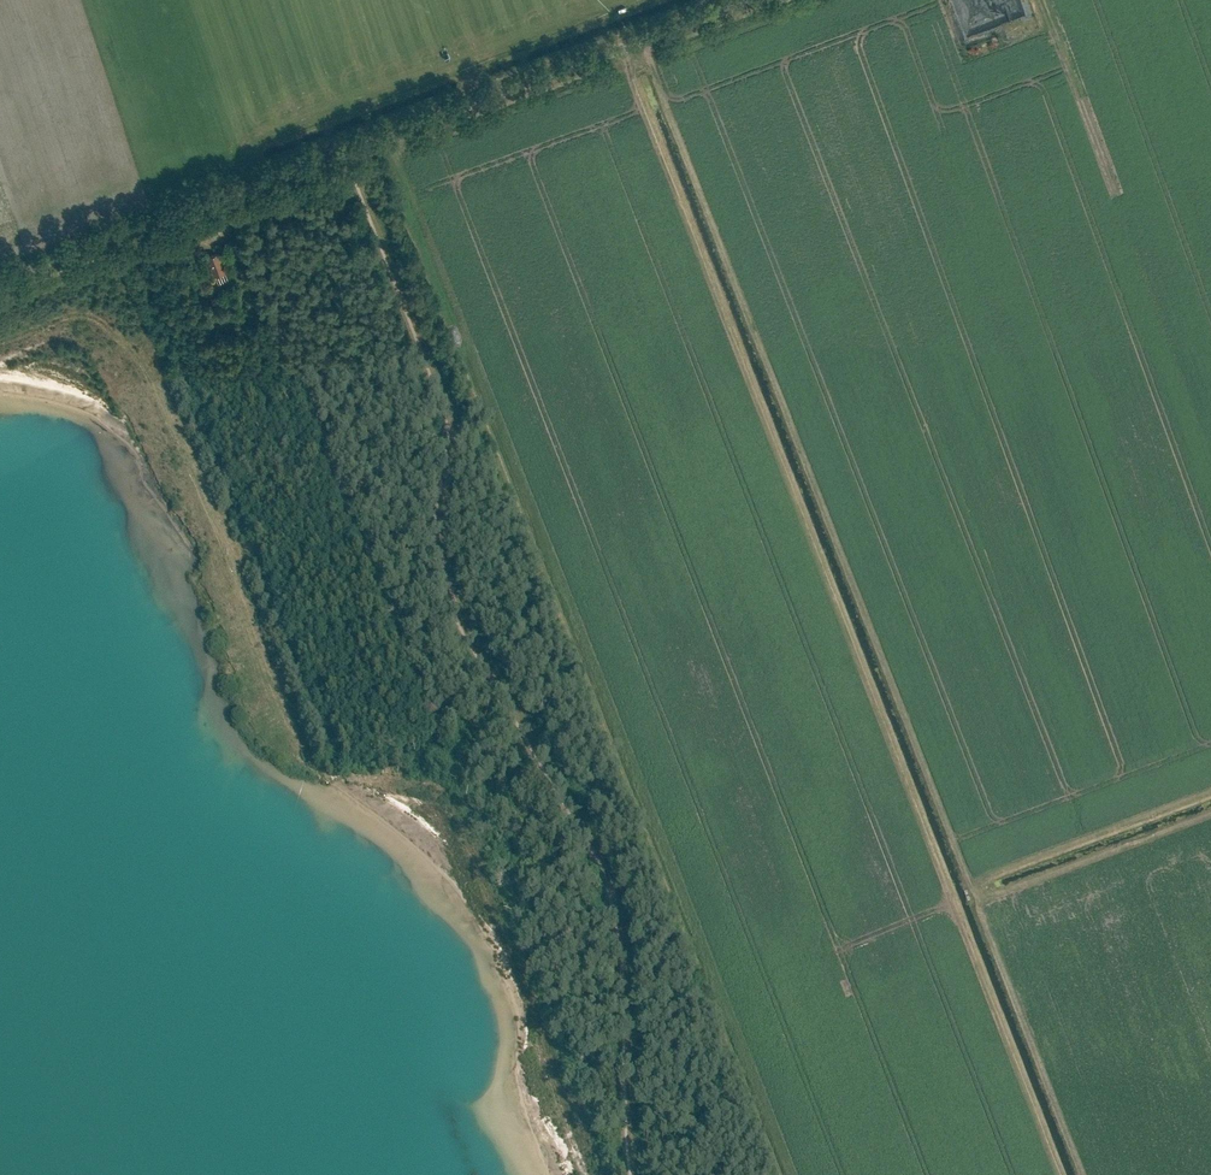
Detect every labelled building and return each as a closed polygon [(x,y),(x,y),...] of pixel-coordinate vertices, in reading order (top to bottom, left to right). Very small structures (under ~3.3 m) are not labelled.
[(220,252),(209,256),(216,275),(227,271),(220,252)]
